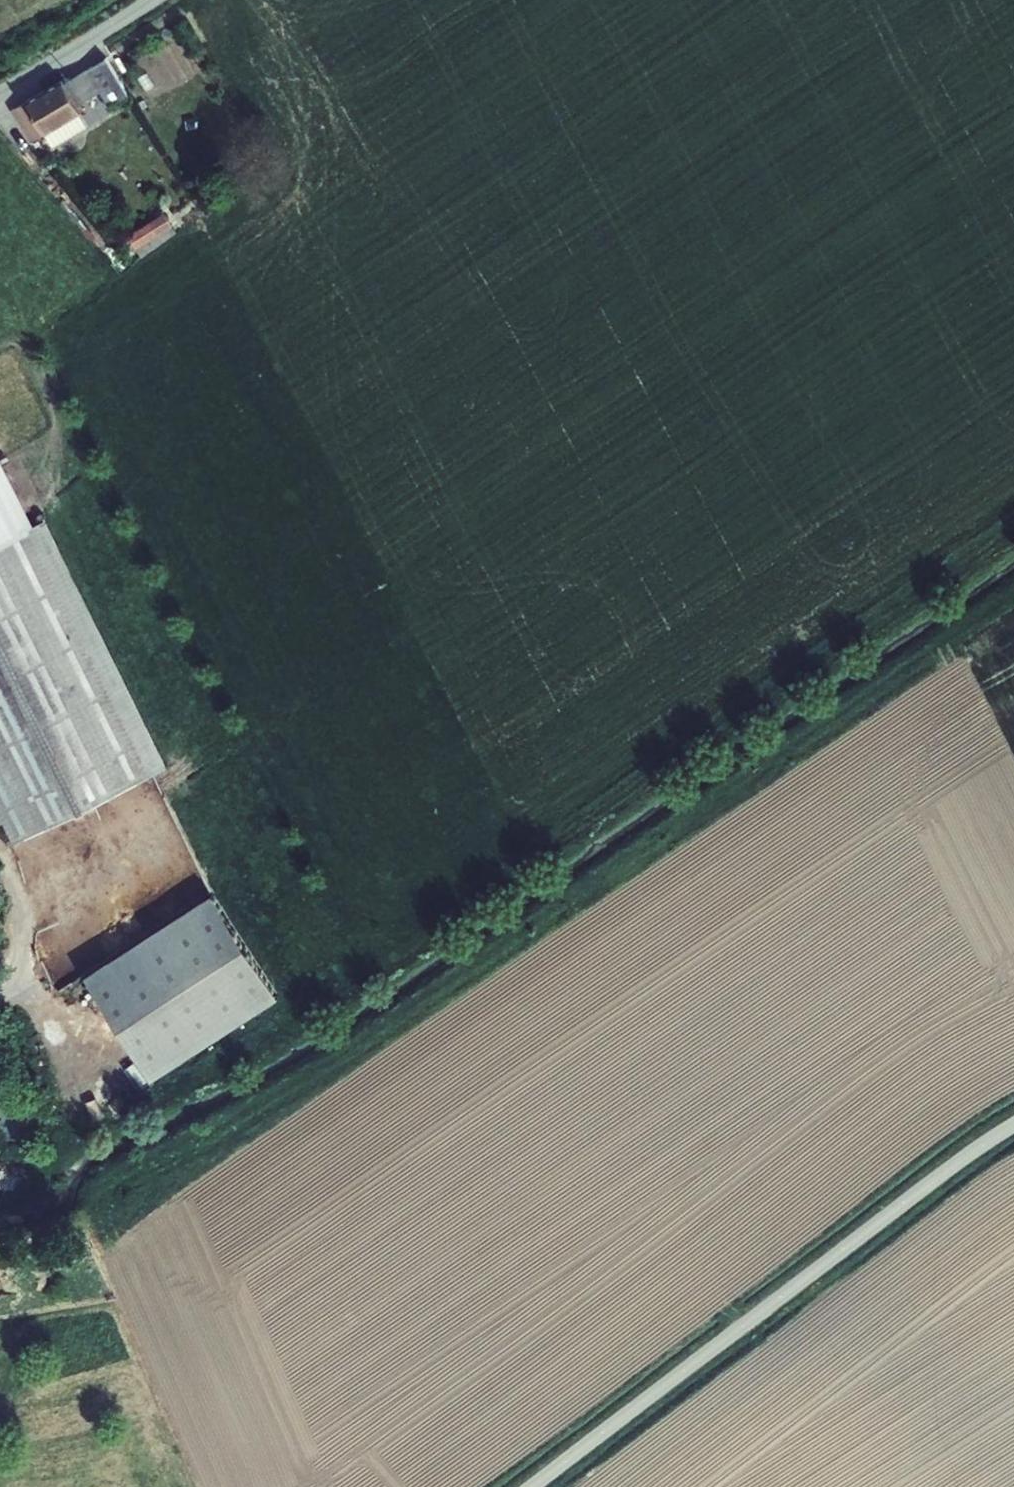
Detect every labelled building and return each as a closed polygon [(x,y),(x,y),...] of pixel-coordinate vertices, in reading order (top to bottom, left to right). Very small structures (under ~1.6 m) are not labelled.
[(63,98),(61,94),(10,124),(34,156),(46,148),(55,160),(88,139),(76,120),(98,105),(108,119),(125,109),(102,75),(63,98)] [(179,235),(165,213),(133,233),(146,255),(179,235)] [(0,551),(0,793),(28,847),(161,778),(35,533),(0,551)] [(292,994),(225,894),(101,979),(167,1078),(292,994)]
